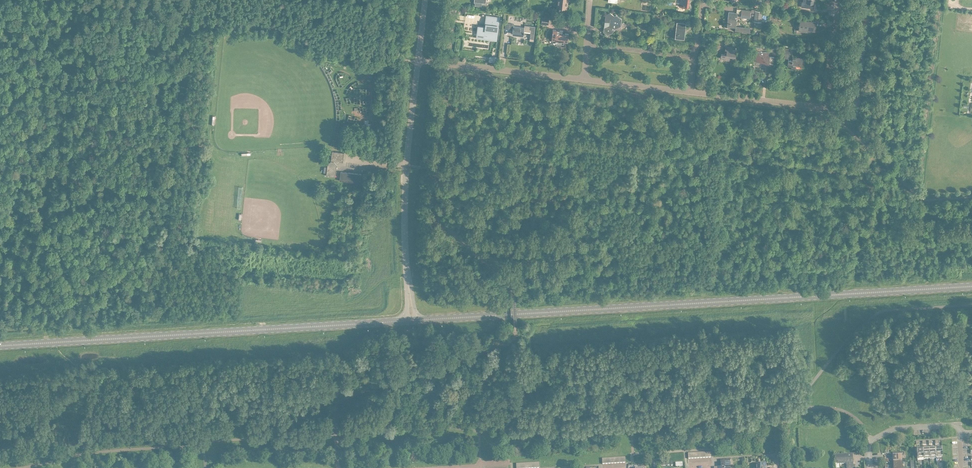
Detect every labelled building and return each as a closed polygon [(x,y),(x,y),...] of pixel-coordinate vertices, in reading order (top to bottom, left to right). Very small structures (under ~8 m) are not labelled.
[(559,10),(558,10),(561,10),(561,11),(562,10),(568,11),(569,7),(567,7),(567,5),(568,5),(569,0),(560,0),(559,10)] [(690,9),(690,8),(689,8),(690,6),(690,4),(690,0),(691,0),(682,0),(681,9),(680,9),(689,10),(689,9),(690,9)] [(730,15),(729,21),(728,25),(728,30),(736,31),(736,34),(750,36),(751,31),(737,29),(738,15),(730,14),(729,15),(730,15)] [(616,32),(622,29),(623,22),(617,18),(616,19),(611,15),(607,17),(606,24),(607,24),(606,29),(605,29),(605,34),(609,37),(614,35),(616,32)] [(478,38),(498,41),(500,20),(487,18),(486,27),(487,27),(487,29),(479,28),(478,36),(478,38)] [(799,28),(800,28),(800,34),(804,34),(809,35),(809,33),(816,34),(817,25),(801,23),(800,27),(799,27),(799,28)] [(676,42),(679,42),(685,43),(687,26),(678,25),(677,30),(678,30),(678,33),(679,33),(679,36),(677,36),(676,42)] [(525,34),(532,35),(531,43),(535,44),(537,29),(526,28),(525,30),(515,28),(515,27),(507,26),(506,32),(514,33),(514,36),(518,37),(517,38),(525,39),(525,36),(526,34),(525,34)] [(566,37),(564,37),(564,33),(554,32),(553,42),(557,42),(557,45),(561,45),(561,46),(565,47),(565,43),(569,44),(570,37),(566,36),(566,37)] [(726,49),(726,56),(722,56),(721,60),(725,61),(725,63),(731,63),(731,59),(737,60),(738,53),(734,52),(734,50),(726,49)] [(758,54),(757,64),(762,64),(766,65),(774,67),(775,59),(770,59),(771,55),(762,54),(762,50),(754,49),(754,53),(758,54)] [(789,64),(788,67),(793,68),(792,72),(797,72),(797,68),(805,69),(805,61),(793,60),(793,64),(789,64)] [(333,154),(333,157),(332,163),(329,166),(327,178),(336,179),(338,167),(341,165),(344,165),(345,155),(333,154)] [(341,183),(361,186),(362,177),(342,174),(341,183)] [(894,455),(894,461),(903,461),(902,455),(903,455),(903,454),(905,454),(905,452),(893,452),(893,455),(894,455)] [(847,467),(856,467),(856,465),(854,465),(854,453),(836,455),(837,464),(847,463),(847,467)] [(719,466),(715,466),(715,467),(731,467),(731,463),(731,459),(726,459),(726,463),(721,463),(721,464),(722,464),(722,466),(719,466)]
